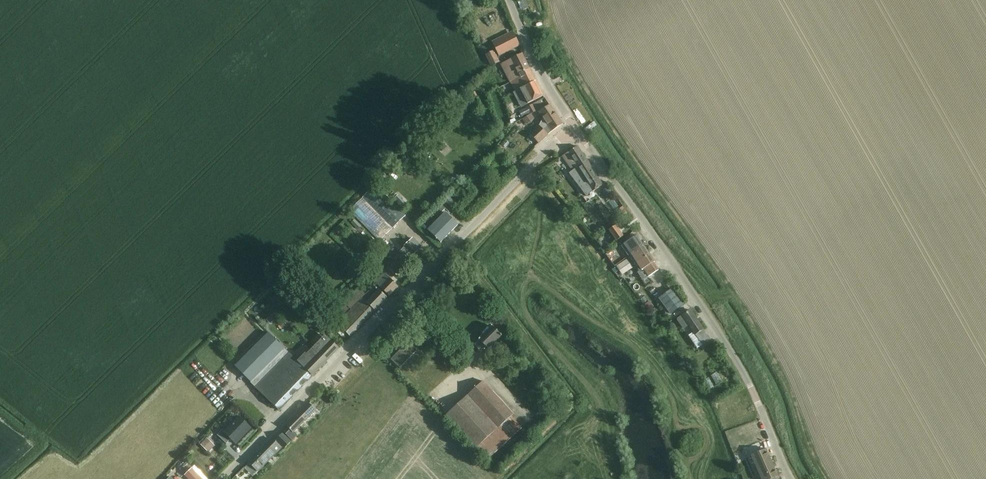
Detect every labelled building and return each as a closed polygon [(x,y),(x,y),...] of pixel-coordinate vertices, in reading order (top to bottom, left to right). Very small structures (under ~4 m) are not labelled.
[(492,42),(499,56),(520,46),(513,31),(492,42)] [(486,55),(491,66),(499,62),(494,51),(486,55)] [(519,74),(529,68),(522,54),(513,58),(501,64),(510,82),(520,76),(519,74)] [(520,89),(521,90),(526,87),(527,84),(535,81),(529,68),(519,74),(520,76),(510,82),(515,92),(520,89)] [(528,103),(534,100),(543,96),(535,81),(527,84),(526,87),(521,90),(528,103)] [(503,97),(505,103),(517,98),(514,92),(503,97)] [(519,112),(522,117),(529,114),(530,106),(533,104),(532,104),(527,106),(528,108),(519,112)] [(536,111),(533,104),(530,106),(529,114),(522,117),(522,118),(536,111)] [(562,124),(550,105),(539,112),(552,131),(562,124)] [(534,119),(531,114),(523,120),(526,124),(534,119)] [(530,134),(532,136),(539,143),(547,135),(539,126),(530,134)] [(563,156),(568,165),(572,171),(569,173),(572,178),(590,166),(577,147),(563,156)] [(590,166),(572,178),(586,196),(593,191),(602,185),(590,166)] [(377,185),(363,198),(393,228),(406,215),(377,185)] [(609,188),(602,192),(606,198),(613,194),(609,188)] [(439,215),(445,209),(439,203),(433,210),(439,215)] [(624,217),(628,214),(623,207),(620,210),(624,217)] [(458,225),(451,218),(445,213),(428,231),(433,236),(441,243),(458,225)] [(620,224),(628,235),(633,231),(626,220),(620,224)] [(617,241),(623,236),(615,225),(609,230),(617,241)] [(628,241),(621,246),(628,256),(643,245),(637,235),(628,241)] [(390,279),(412,256),(421,247),(412,239),(399,252),(397,250),(390,257),(392,259),(381,271),(383,273),(374,282),(382,289),(389,296),(398,287),(390,279)] [(643,245),(628,256),(638,269),(640,268),(641,270),(643,269),(648,276),(658,270),(653,262),(654,261),(643,245)] [(626,260),(616,267),(621,274),(631,267),(626,260)] [(387,298),(380,291),(374,286),(366,295),(358,288),(344,303),(345,304),(331,319),(350,337),(387,298)] [(673,288),(659,299),(671,314),(685,304),(673,288)] [(281,310),(274,315),(279,320),(285,314),(281,310)] [(683,329),(689,326),(702,346),(710,340),(691,310),(677,319),(683,329)] [(369,341),(375,346),(388,332),(382,327),(369,341)] [(496,330),(496,331),(492,327),(488,330),(488,329),(479,338),(480,339),(474,345),(479,350),(484,345),(488,350),(501,337),(500,335),(501,335),(496,330)] [(336,352),(329,345),(315,331),(308,338),(316,346),(299,363),(269,334),(236,366),(257,387),(256,388),(279,411),(336,352)] [(408,343),(391,360),(400,369),(417,352),(408,343)] [(445,416),(486,461),(522,428),(511,416),(513,414),(483,381),(445,416)] [(270,420),(279,411),(262,394),(253,403),(270,420)] [(294,433),(315,411),(309,404),(308,403),(286,426),(288,428),(284,433),(292,441),(297,436),(294,433)] [(251,428),(239,416),(224,432),(222,430),(217,435),(226,444),(231,439),(236,444),(251,428)] [(726,432),(734,452),(738,450),(734,440),(736,439),(733,429),(726,432)] [(283,450),(292,441),(284,433),(275,442),(273,439),(249,463),(258,472),(281,448),(283,450)] [(775,477),(778,476),(766,449),(757,453),(751,456),(762,478),(771,478),(775,477)] [(200,464),(195,469),(204,478),(214,478),(200,464)] [(199,475),(192,468),(184,475),(188,478),(202,478),(199,475)]
